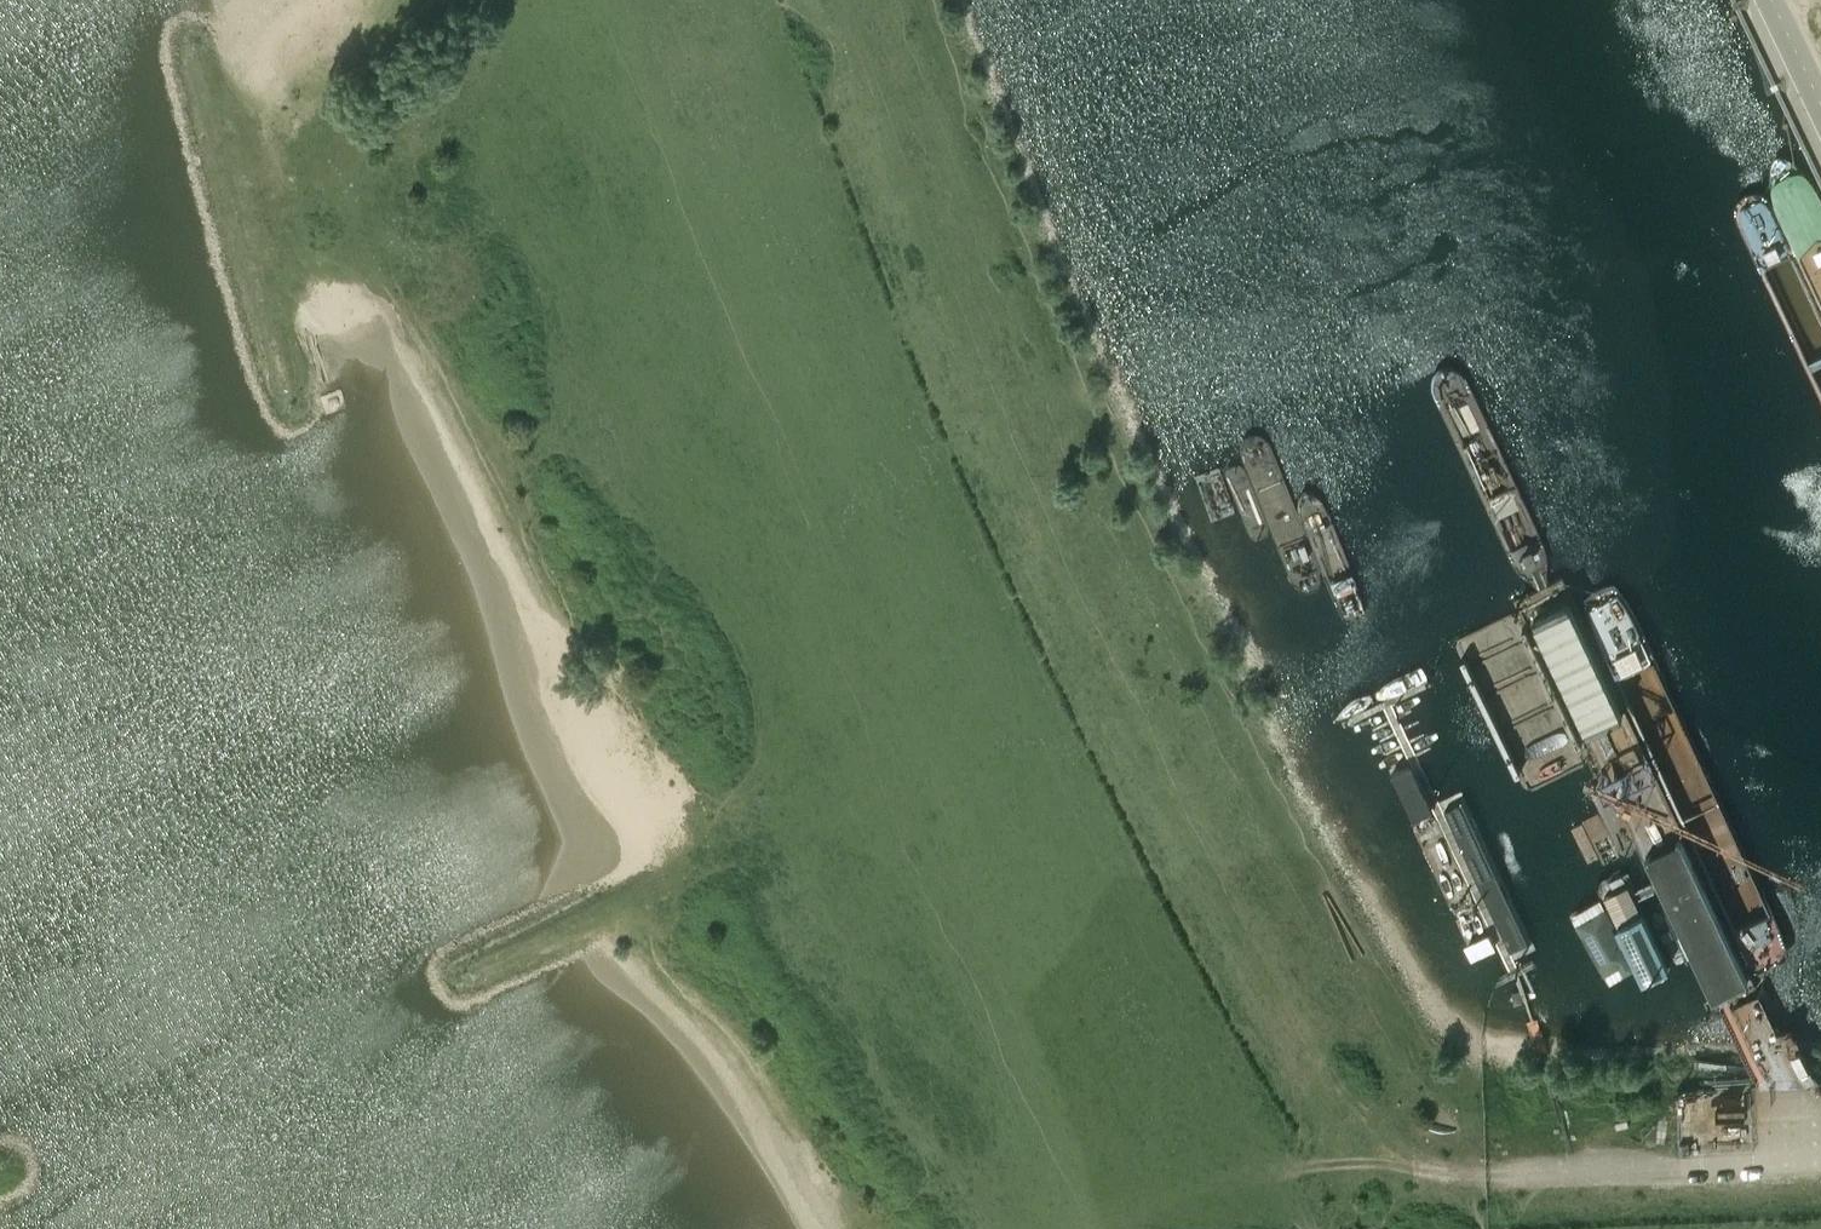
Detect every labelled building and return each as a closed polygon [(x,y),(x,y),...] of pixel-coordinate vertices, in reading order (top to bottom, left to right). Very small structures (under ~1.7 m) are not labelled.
[(1325,621),(1278,524),(1246,540),(1292,636),(1277,643),(1293,676),(1346,651),(1330,618),(1325,621)]
